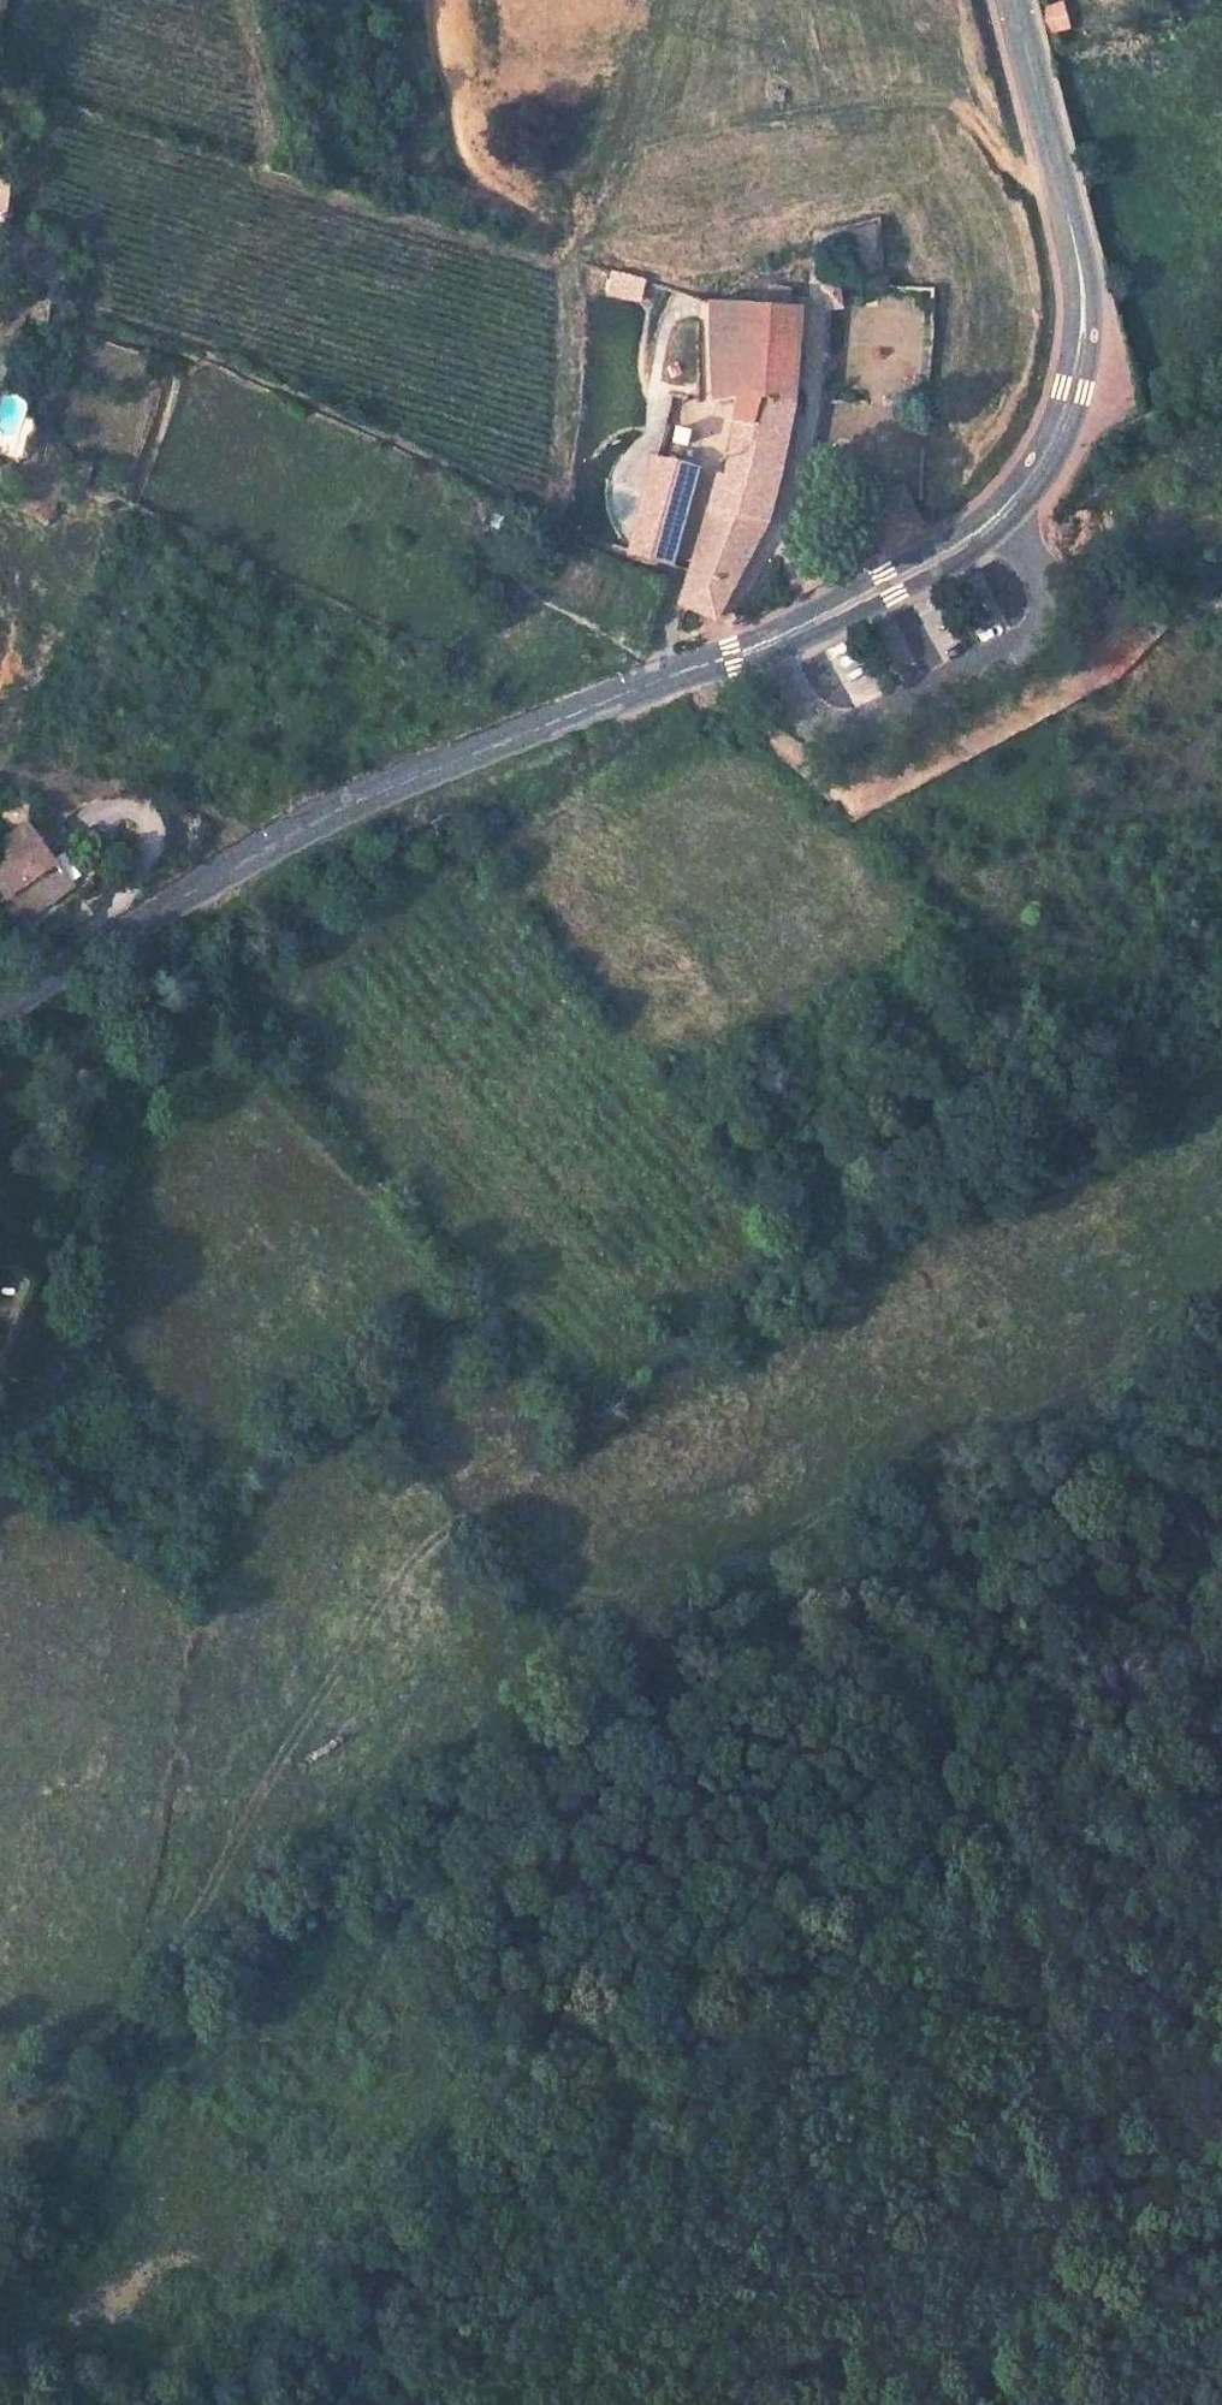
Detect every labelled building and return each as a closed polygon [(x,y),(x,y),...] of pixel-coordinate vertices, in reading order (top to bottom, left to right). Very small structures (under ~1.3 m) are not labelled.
[(0,175),(0,208),(10,210),(15,177),(0,175)] [(647,279),(619,271),(612,292),(639,301),(647,279)] [(767,303),(711,299),(714,400),(739,396),(737,416),(727,473),(720,470),(690,571),(681,601),(715,617),(766,522),(782,457),(794,394),(797,339),(806,339),(808,296),(789,295),(790,288),(768,287),(767,303)] [(840,290),(826,291),(828,311),(842,309),(840,290)] [(691,430),(677,426),(674,440),(687,442),(691,430)] [(698,466),(654,454),(628,550),(670,564),(698,466)] [(505,514),(500,527),(515,534),(521,521),(505,514)] [(1107,568),(1104,582),(1122,586),(1124,572),(1107,568)] [(15,820),(5,828),(9,835),(20,827),(15,820)] [(0,841),(0,883),(7,893),(2,896),(19,921),(44,902),(62,928),(91,910),(72,883),(29,821),(20,827),(9,835),(0,841)]
